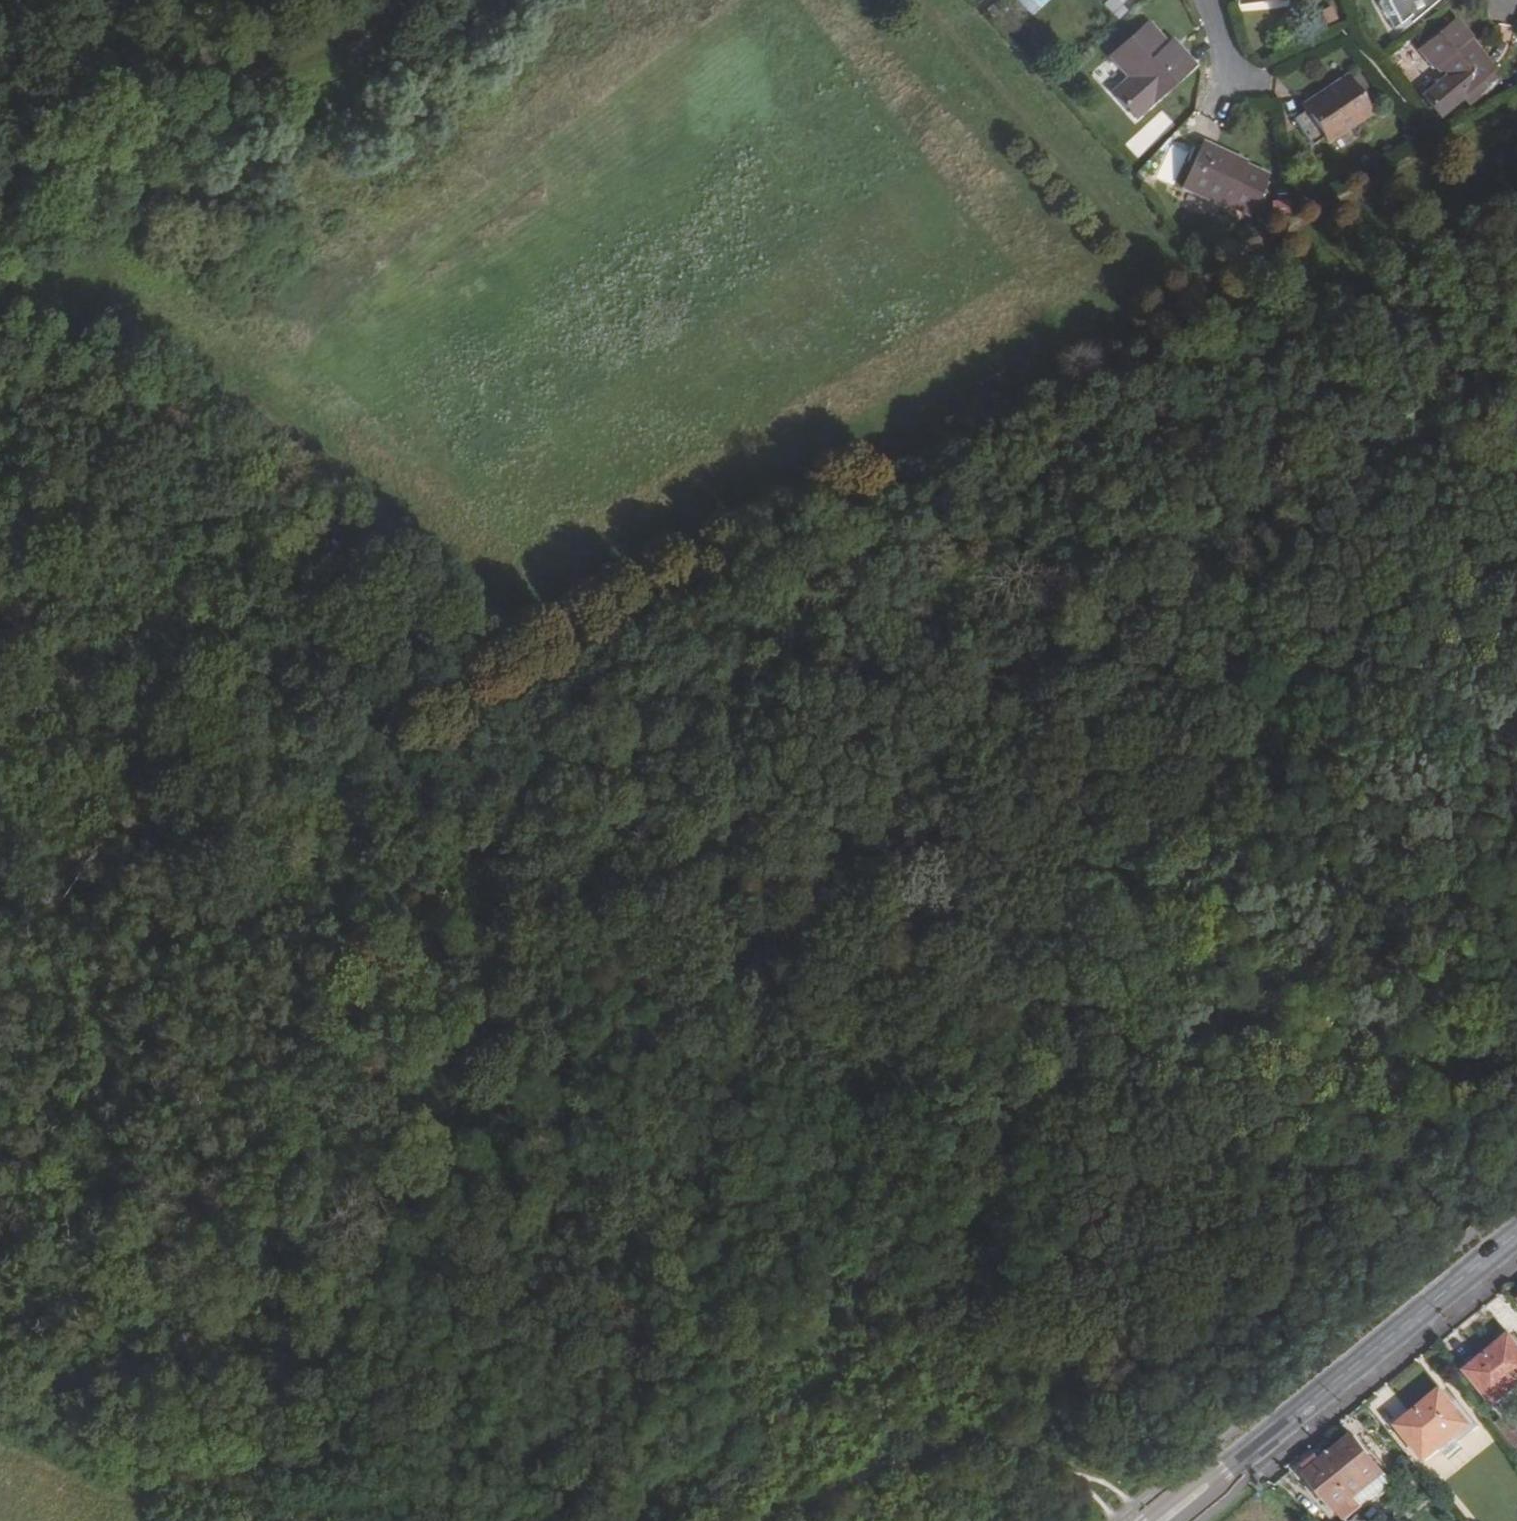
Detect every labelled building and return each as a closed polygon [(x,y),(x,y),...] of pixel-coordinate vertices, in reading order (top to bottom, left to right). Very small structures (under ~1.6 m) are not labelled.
[(1385,3),(1398,27),(1417,18),(1414,10),(1409,0),(1386,0),(1385,3)] [(1414,10),(1435,0),(1409,0),(1414,10)] [(1467,98),(1472,103),(1493,85),(1485,77),(1492,71),(1494,69),(1484,56),(1480,60),(1463,40),(1467,37),(1469,34),(1456,19),(1418,51),(1431,67),(1433,65),(1443,76),(1461,97),(1464,94),(1467,98)] [(1476,37),(1491,57),(1515,39),(1500,19),(1476,37)] [(1148,22),(1110,55),(1129,77),(1134,83),(1117,98),(1135,120),(1195,65),(1181,51),(1177,55),(1166,43),(1148,22)] [(1467,37),(1463,40),(1480,60),(1484,56),(1467,37)] [(1171,39),(1166,43),(1177,55),(1181,51),(1171,39)] [(1492,71),(1485,77),(1493,85),(1499,80),(1492,71)] [(1461,97),(1443,76),(1418,98),(1439,122),(1467,98),(1464,94),(1461,97)] [(1134,83),(1129,77),(1112,93),(1117,98),(1134,83)] [(1303,106),(1306,110),(1293,119),(1311,147),(1325,138),(1327,141),(1370,112),(1347,77),(1303,106)] [(1249,215),(1267,177),(1244,167),(1236,163),(1237,159),(1201,143),(1182,188),(1225,207),(1226,205),(1249,215)] [(1516,1389),(1516,1343),(1513,1338),(1469,1372),(1497,1406),(1516,1389)] [(1457,1439),(1472,1426),(1445,1393),(1401,1428),(1428,1461),(1443,1450),(1450,1458),(1464,1447),(1457,1439)] [(1310,1476),(1340,1513),(1353,1502),(1386,1476),(1356,1438),(1326,1463),(1321,1458),(1309,1468),(1313,1474),(1310,1476)] [(1395,1487),(1386,1476),(1353,1502),(1362,1512),(1395,1487)]
